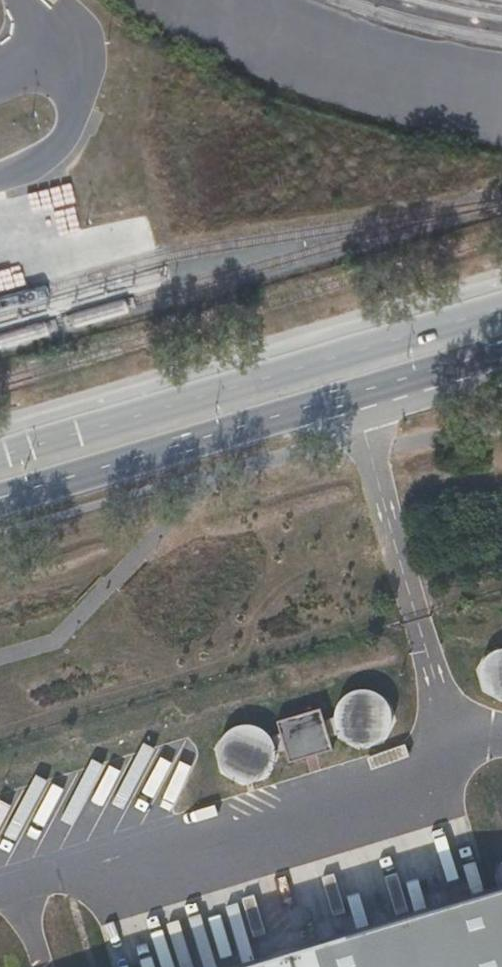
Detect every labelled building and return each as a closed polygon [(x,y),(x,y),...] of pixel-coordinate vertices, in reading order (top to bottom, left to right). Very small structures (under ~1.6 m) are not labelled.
[(472,660),(487,701),(501,696),(501,650),(472,660)] [(334,690),(334,744),(387,744),(387,690),(334,690)] [(285,759),(328,746),(316,708),(274,721),(285,759)] [(222,783),(277,769),(265,723),(210,737),(222,783)] [(271,966),(501,966),(501,898),(271,966)]
